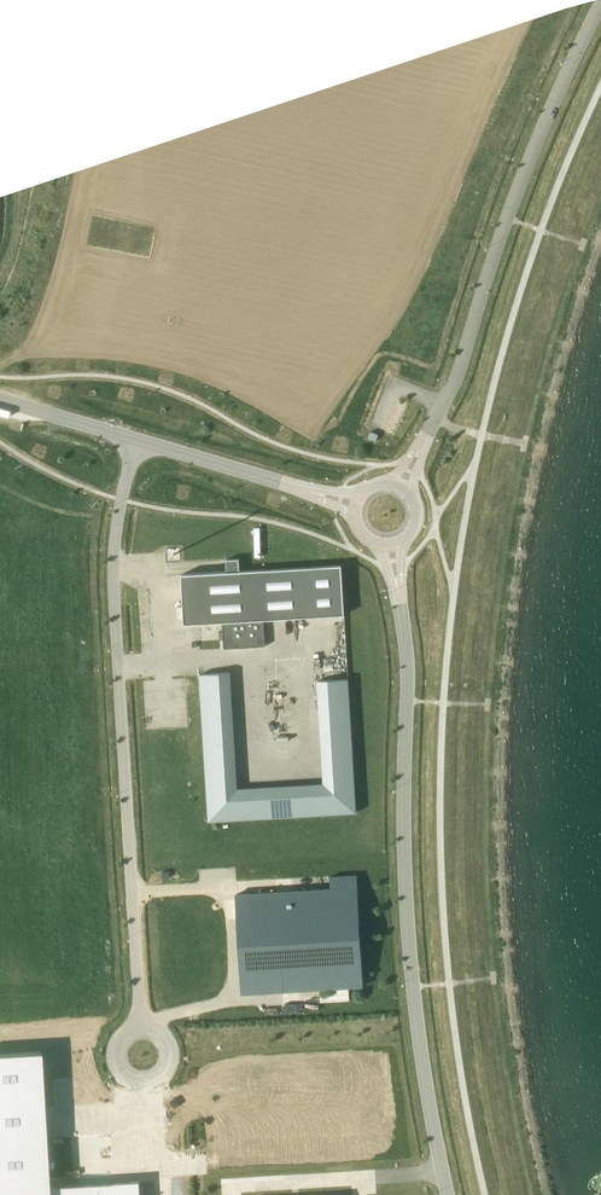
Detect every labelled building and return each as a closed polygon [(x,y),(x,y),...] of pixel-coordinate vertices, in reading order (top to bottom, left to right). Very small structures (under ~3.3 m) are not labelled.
[(180,573),(182,622),(222,620),(223,648),(263,646),(262,618),(339,614),(337,564),(180,573)] [(208,821),(356,812),(348,679),(317,681),(323,780),(237,785),(230,672),(199,674),(208,821)] [(357,886),(356,874),(330,876),(330,888),(236,894),(242,992),(362,985),(357,886)]
